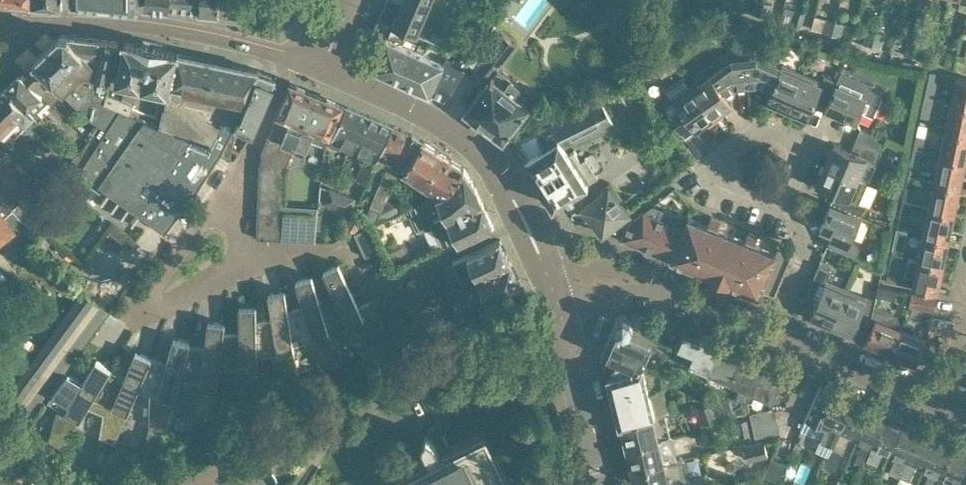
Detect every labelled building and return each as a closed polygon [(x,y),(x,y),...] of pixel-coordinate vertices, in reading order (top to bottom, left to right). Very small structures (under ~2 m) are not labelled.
[(169,8),(198,11),(200,0),(169,0),(169,8)] [(219,0),(200,0),(198,11),(218,13),(219,0)] [(218,13),(244,16),(245,6),(250,7),(251,0),(219,0),(218,13)] [(402,1),(392,24),(416,34),(425,13),(432,0),(399,0),(402,1)] [(764,1),(762,0),(755,0),(752,11),(760,14),(764,1)] [(773,3),(764,1),(760,14),(769,16),(773,3)] [(806,12),(805,12),(795,9),(792,22),(802,25),(806,12)] [(833,33),(836,20),(828,18),(824,31),(833,33)] [(845,22),(836,20),(833,33),(841,35),(845,22)] [(873,44),(877,31),(867,29),(864,42),(873,44)] [(885,33),(877,31),(873,44),(881,46),(885,33)] [(502,32),(470,75),(484,86),(466,110),(503,139),(530,104),(514,91),(519,84),(499,69),(517,44),(502,32)] [(91,73),(100,39),(59,34),(34,58),(55,79),(53,81),(64,91),(80,107),(90,98),(92,94),(92,74),(91,73)] [(376,58),(373,65),(378,68),(432,92),(445,62),(413,47),(386,36),(376,58)] [(105,101),(119,41),(100,39),(91,73),(92,74),(92,94),(90,98),(105,101)] [(913,55),(917,42),(908,40),(904,53),(913,55)] [(178,53),(166,51),(125,42),(111,100),(108,104),(118,109),(159,126),(178,53)] [(926,45),(917,42),(913,55),(922,58),(926,45)] [(432,92),(444,98),(474,56),(467,50),(459,61),(448,56),(445,62),(432,92)] [(954,67),(957,53),(949,51),(946,64),(954,67)] [(196,107),(216,61),(178,53),(159,126),(182,134),(196,107)] [(962,69),(965,55),(957,53),(954,67),(958,68),(962,69)] [(758,56),(746,57),(748,85),(759,84),(771,89),(767,99),(787,108),(802,74),(782,65),(781,66),(758,56)] [(748,85),(746,57),(732,58),(710,73),(692,85),(713,115),(732,102),(725,92),(733,86),(748,85)] [(55,79),(34,58),(21,71),(49,101),(50,100),(53,103),(64,91),(53,81),(55,79)] [(213,167),(221,154),(234,128),(240,116),(241,116),(259,71),(216,61),(196,107),(182,134),(159,126),(118,109),(106,128),(96,143),(85,159),(81,170),(99,183),(99,184),(140,213),(140,212),(159,226),(166,231),(172,223),(197,191),(213,167)] [(935,79),(937,71),(931,70),(925,97),(934,99),(937,82),(935,79)] [(49,101),(21,71),(6,85),(36,114),(35,115),(39,119),(43,115),(39,111),(49,101)] [(251,136),(277,78),(259,71),(241,116),(240,116),(234,128),(251,136)] [(841,71),(837,80),(839,81),(837,84),(836,83),(825,107),(857,120),(861,110),(874,115),(883,93),(870,88),(872,83),(841,71)] [(839,81),(837,80),(836,81),(827,75),(824,83),(802,74),(787,108),(808,116),(814,102),(825,107),(836,83),(837,84),(839,81)] [(956,76),(950,102),(965,105),(965,78),(956,76)] [(675,97),(663,105),(670,115),(684,136),(695,128),(697,127),(713,115),(692,85),(687,78),(669,91),(675,97)] [(296,143),(316,94),(291,83),(276,118),(289,124),(283,138),(296,143)] [(6,85),(0,92),(0,143),(4,147),(5,146),(35,115),(36,114),(6,85)] [(331,136),(344,105),(316,94),(296,143),(308,149),(314,134),(326,139),(329,135),(331,136)] [(537,130),(518,140),(528,156),(525,158),(555,205),(589,183),(588,180),(599,173),(587,155),(582,158),(576,148),(570,152),(567,147),(617,123),(600,96),(536,128),(537,130)] [(930,117),(934,99),(925,97),(921,116),(930,117)] [(950,102),(945,128),(965,133),(965,105),(950,102)] [(106,128),(118,109),(108,104),(97,121),(100,124),(106,128)] [(361,136),(370,116),(346,106),(332,141),(360,153),(366,139),(361,136)] [(377,161),(393,125),(370,116),(361,136),(366,139),(360,153),(366,156),(357,178),(368,183),(377,161)] [(928,125),(920,123),(919,123),(914,149),(923,151),(928,125)] [(96,143),(106,128),(100,124),(91,138),(96,143)] [(405,154),(413,135),(413,134),(393,125),(377,161),(391,167),(390,171),(386,170),(371,205),(382,209),(387,198),(399,170),(405,154)] [(860,127),(855,140),(881,151),(886,138),(860,127)] [(965,158),(965,133),(945,128),(939,154),(965,160),(965,158)] [(294,143),(282,138),(269,133),(261,153),(260,163),(259,163),(259,164),(285,166),(294,143)] [(423,184),(442,153),(413,135),(405,154),(412,158),(403,171),(423,184)] [(85,159),(96,143),(91,138),(90,140),(77,151),(85,159)] [(877,161),(881,151),(855,140),(851,150),(834,143),(825,164),(862,180),(862,179),(870,159),(877,161)] [(0,143),(0,195),(4,200),(0,203),(0,212),(14,231),(16,232),(17,231),(30,248),(38,235),(26,222),(38,211),(47,220),(58,201),(25,168),(5,146),(4,147),(0,143)] [(920,166),(923,151),(914,149),(910,165),(920,166)] [(81,170),(85,159),(77,151),(61,177),(70,183),(76,174),(81,170)] [(445,190),(464,167),(442,153),(423,184),(438,193),(445,190)] [(960,186),(965,160),(939,154),(934,181),(960,186)] [(284,189),(285,166),(259,164),(258,188),(284,189)] [(860,202),(868,183),(869,181),(862,179),(862,180),(825,164),(816,184),(835,192),(830,203),(861,217),(867,204),(860,202)] [(483,201),(476,187),(477,187),(473,178),(472,178),(464,167),(445,190),(438,193),(439,194),(410,207),(421,230),(433,224),(483,201)] [(954,212),(960,186),(934,181),(928,207),(954,212)] [(603,232),(630,212),(609,185),(582,206),(603,232)] [(906,186),(903,201),(912,203),(915,188),(906,186)] [(282,213),(284,189),(258,188),(257,212),(282,213)] [(382,210),(394,203),(387,198),(382,209),(382,210)] [(494,224),(487,209),(483,200),(483,201),(433,224),(444,248),(494,224)] [(908,218),(912,203),(903,201),(899,216),(908,218)] [(355,211),(357,205),(349,202),(340,223),(348,227),(355,211)] [(400,211),(396,204),(394,203),(382,210),(386,217),(400,211)] [(852,239),(861,217),(830,203),(820,227),(832,232),(828,243),(855,255),(860,243),(852,239)] [(627,223),(621,238),(622,239),(671,259),(684,228),(658,217),(661,209),(651,205),(643,210),(627,223)] [(949,238),(954,212),(928,207),(923,233),(949,238)] [(357,231),(364,216),(355,211),(348,227),(357,231)] [(16,232),(14,231),(0,212),(0,245),(16,232)] [(281,239),(282,213),(257,212),(256,237),(281,239)] [(282,215),(281,239),(315,241),(317,217),(282,215)] [(715,276),(732,233),(718,228),(721,219),(712,216),(709,224),(689,216),(684,228),(671,259),(715,276)] [(354,233),(365,256),(380,250),(369,226),(354,233)] [(904,240),(907,230),(897,228),(895,238),(904,240)] [(793,252),(779,245),(776,251),(755,243),(758,235),(749,231),(746,239),(732,233),(715,276),(758,294),(760,289),(775,295),(793,252)] [(943,264),(949,238),(923,233),(917,259),(943,264)] [(501,239),(453,261),(464,282),(464,283),(511,261),(501,239)] [(938,291),(943,264),(917,259),(909,257),(905,274),(914,276),(912,286),(938,291)] [(460,312),(521,283),(511,261),(464,283),(464,282),(449,289),(460,312)] [(359,306),(339,263),(324,270),(335,294),(320,300),(329,333),(342,327),(353,341),(385,326),(373,300),(359,306)] [(831,324),(847,286),(828,279),(832,268),(819,263),(804,299),(815,304),(810,316),(831,324)] [(339,363),(329,333),(320,300),(312,275),(296,280),(304,305),(288,310),(293,343),(307,339),(323,368),(339,363)] [(427,299),(417,277),(394,288),(404,310),(427,299)] [(896,298),(898,289),(898,288),(879,284),(877,294),(896,298)] [(871,328),(880,305),(875,303),(876,298),(847,286),(831,324),(851,333),(856,322),(871,328)] [(299,381),(293,343),(288,310),(285,290),(269,293),(273,319),(257,321),(257,355),(271,353),(283,384),(299,381)] [(934,310),(936,297),(912,292),(910,305),(934,310)] [(893,310),(880,305),(871,328),(865,341),(890,352),(901,327),(899,326),(900,320),(898,314),(893,310)] [(258,398),(257,355),(257,321),(256,306),(239,306),(240,332),(224,333),(219,366),(233,366),(241,398),(258,398)] [(644,363),(652,345),(648,343),(653,333),(652,332),(652,333),(632,324),(633,324),(630,317),(624,314),(617,316),(602,352),(607,354),(605,360),(609,375),(643,365),(644,363)] [(902,327),(901,327),(890,352),(916,362),(926,337),(912,331),(916,322),(905,318),(902,327)] [(189,345),(180,377),(194,379),(197,412),(194,435),(212,427),(213,414),(219,366),(224,333),(225,323),(208,321),(205,347),(189,345)] [(709,370),(722,340),(703,332),(700,338),(685,331),(675,355),(709,370)] [(180,377),(189,345),(190,341),(174,336),(167,362),(151,358),(138,389),(151,392),(150,425),(166,430),(180,377)] [(730,379),(743,349),(722,340),(709,370),(707,375),(720,387),(724,377),(730,379)] [(138,389),(151,358),(151,357),(136,351),(125,375),(110,368),(88,406),(104,413),(100,435),(115,442),(138,389)] [(753,390),(766,360),(746,351),(733,381),(741,384),(736,396),(731,398),(736,413),(750,408),(748,401),(753,390)] [(88,406),(110,368),(111,368),(96,359),(83,382),(68,372),(48,400),(59,407),(49,438),(63,446),(88,406)] [(786,405),(797,380),(784,375),(786,368),(766,360),(753,390),(773,398),(769,408),(775,406),(786,405)] [(670,410),(659,367),(659,365),(644,363),(643,365),(609,375),(620,423),(621,423),(666,412),(666,411),(670,410)] [(822,384),(802,429),(834,443),(854,398),(822,384)] [(736,413),(731,398),(730,395),(709,402),(715,418),(716,421),(736,413)] [(856,437),(870,405),(854,398),(834,443),(835,443),(825,465),(836,469),(851,434),(856,437)] [(715,418),(709,402),(696,406),(702,423),(715,418)] [(868,458),(887,413),(870,405),(856,437),(864,440),(855,460),(866,464),(868,458)] [(778,419),(775,406),(769,408),(750,412),(753,425),(778,419)] [(672,436),(666,412),(621,423),(627,447),(672,436)] [(891,451),(904,420),(887,413),(868,458),(877,461),(883,448),(891,451)] [(500,452),(496,444),(493,446),(484,428),(450,445),(436,418),(426,433),(422,439),(422,440),(422,441),(422,443),(428,455),(394,472),(400,484),(513,484),(516,484),(500,452)] [(690,418),(676,420),(679,439),(692,438),(690,418)] [(750,433),(747,418),(737,420),(741,436),(750,433)] [(781,431),(778,419),(753,425),(756,437),(781,431)] [(901,475),(921,427),(904,420),(891,451),(897,454),(890,471),(900,476),(901,475)] [(924,466),(938,435),(921,427),(901,475),(910,479),(918,463),(924,466)] [(158,450),(163,432),(151,428),(146,446),(158,450)] [(924,484),(936,484),(955,442),(938,435),(924,466),(931,469),(924,484)] [(678,461),(672,436),(627,447),(633,471),(678,461)] [(232,451),(228,440),(213,446),(218,457),(232,451)] [(764,440),(745,445),(748,460),(768,455),(764,440)] [(936,484),(958,484),(960,482),(965,468),(965,447),(957,443),(955,442),(936,484)] [(780,481),(790,457),(775,451),(774,450),(764,474),(780,481)] [(797,468),(807,473),(815,457),(805,452),(797,468)] [(678,461),(633,471),(636,484),(684,484),(682,478),(686,477),(682,460),(678,461)]
